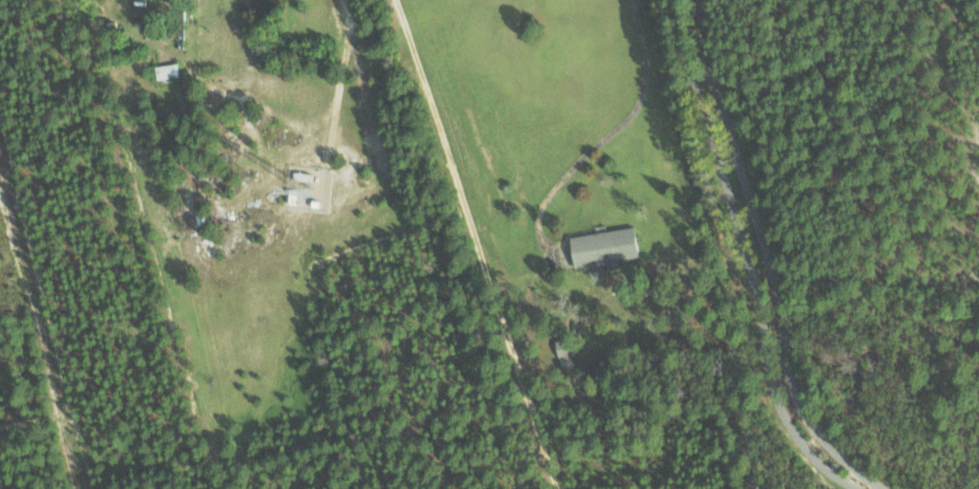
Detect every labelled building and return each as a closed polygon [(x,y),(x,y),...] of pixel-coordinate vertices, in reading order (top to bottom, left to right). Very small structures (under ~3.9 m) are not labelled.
[(189,10),(174,9),(173,39),(188,40),(189,10)] [(185,77),(183,64),(157,66),(158,79),(185,77)] [(566,235),(568,251),(558,252),(561,268),(604,262),(605,269),(616,267),(615,260),(636,257),(631,226),(566,235)]
